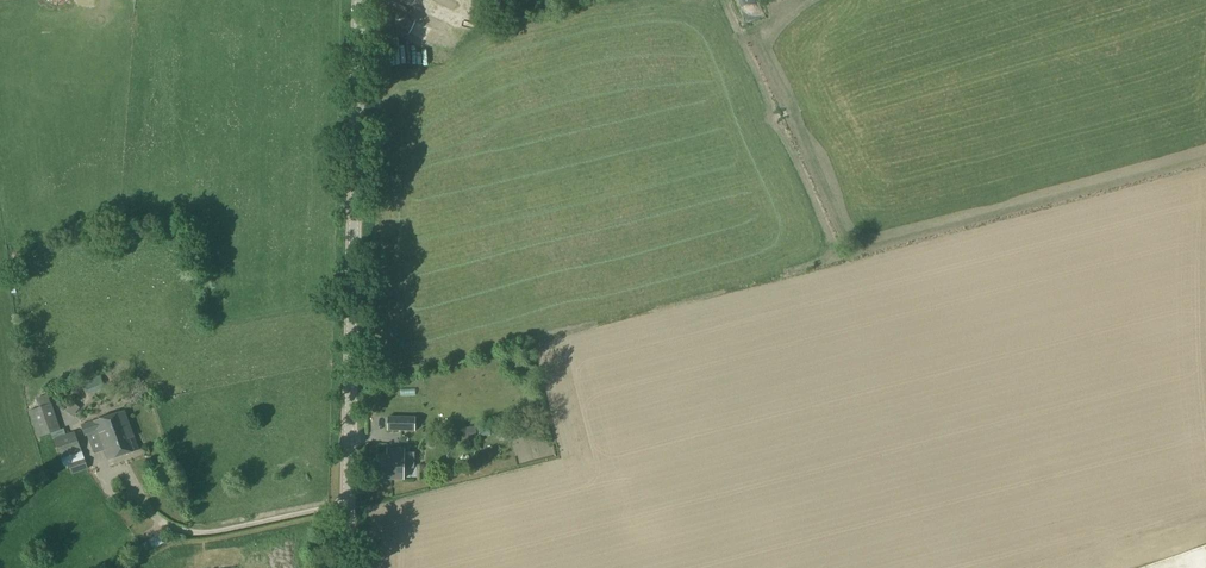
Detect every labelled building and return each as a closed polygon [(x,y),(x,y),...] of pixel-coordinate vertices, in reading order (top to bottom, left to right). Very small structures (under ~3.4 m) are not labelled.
[(399,55),(409,55),(409,45),(399,45),(399,55)] [(100,375),(84,381),(88,393),(104,387),(100,375)] [(66,411),(73,417),(79,409),(73,403),(66,411)] [(47,409),(34,413),(41,437),(62,430),(57,413),(49,415),(47,409)] [(109,415),(82,424),(86,435),(98,431),(108,460),(122,455),(139,450),(126,410),(109,415)] [(415,418),(389,418),(389,430),(415,431),(415,418)] [(477,434),(487,434),(487,426),(477,426),(477,434)] [(57,441),(63,458),(82,452),(76,435),(57,441)] [(405,469),(404,469),(404,468),(414,468),(414,454),(404,454),(405,450),(392,450),(392,456),(378,456),(377,479),(404,480),(404,478),(405,469)] [(69,464),(72,474),(88,468),(85,459),(69,464)] [(148,557),(170,551),(167,540),(145,546),(148,557)] [(1198,567),(1205,567),(1205,552),(1194,556),(1198,567)]
